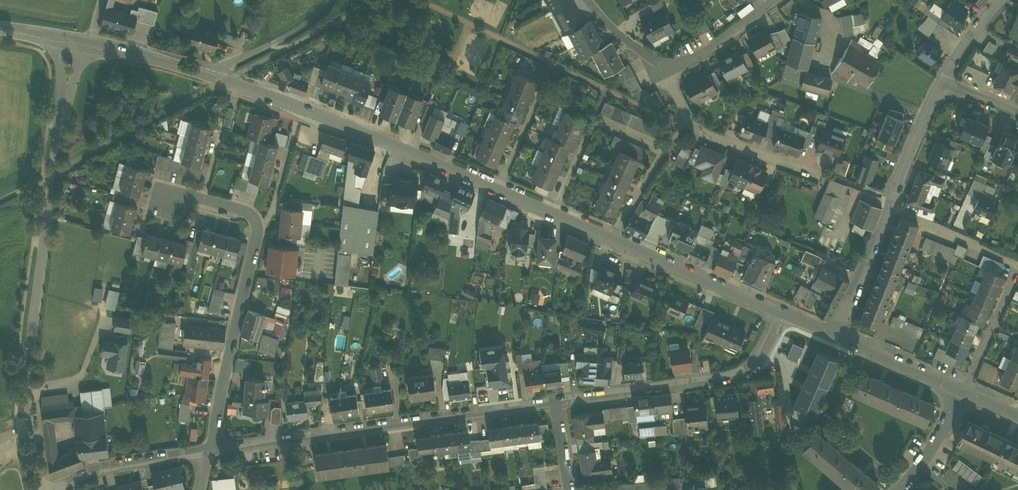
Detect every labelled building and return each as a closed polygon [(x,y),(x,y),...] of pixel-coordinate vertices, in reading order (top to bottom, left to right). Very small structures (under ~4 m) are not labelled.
[(553,8),(569,0),(550,0),(550,1),(549,1),(553,8)] [(571,31),(583,24),(570,0),(569,0),(553,8),(557,16),(559,15),(564,23),(562,24),(566,33),(571,31)] [(656,13),(663,9),(664,10),(666,8),(662,0),(656,0),(650,3),(656,13)] [(952,24),(957,27),(967,12),(951,1),(941,16),(942,16),(952,24)] [(738,12),(742,17),(748,12),(754,8),(750,3),(738,12)] [(132,8),(130,14),(132,15),(137,16),(136,19),(154,24),(158,11),(138,5),(137,10),(132,8)] [(923,11),(928,15),(932,9),(927,6),(923,11)] [(130,14),(112,9),(106,7),(101,23),(127,31),(132,15),(130,14)] [(656,13),(641,21),(652,41),(674,29),(664,10),(663,9),(656,13)] [(941,16),(932,9),(928,15),(938,22),(942,16),(941,16)] [(800,11),(793,37),(815,43),(822,18),(800,11)] [(840,16),(843,35),(854,32),(853,26),(851,14),(840,16)] [(137,16),(132,15),(127,31),(133,32),(136,19),(137,16)] [(934,27),(938,22),(928,15),(924,20),(934,27)] [(942,16),(938,22),(949,29),(952,24),(942,16)] [(704,17),(699,20),(694,23),(699,34),(705,31),(710,28),(704,17)] [(575,38),(578,43),(597,32),(591,20),(583,24),(571,31),(575,38)] [(917,27),(929,36),(934,27),(924,20),(924,21),(917,27)] [(190,45),(214,51),(220,31),(195,24),(190,45)] [(785,27),(779,30),(780,32),(785,41),(791,38),(785,27)] [(749,39),(757,55),(774,46),(775,46),(770,37),(768,33),(766,29),(749,39)] [(584,56),(591,52),(604,45),(597,32),(578,43),(580,48),(584,56)] [(774,46),(777,50),(787,45),(785,41),(780,32),(778,33),(770,37),(775,46),(774,46)] [(861,35),(858,40),(869,46),(872,42),(861,35)] [(808,68),(815,43),(793,37),(786,62),(808,68)] [(864,46),(852,38),(832,72),(847,81),(851,75),(859,80),(859,81),(867,86),(881,62),(861,50),(864,46)] [(917,53),(932,64),(942,50),(926,40),(917,53)] [(612,41),(604,45),(591,52),(596,62),(599,60),(606,74),(604,76),(625,65),(612,41)] [(993,58),(998,48),(989,44),(984,54),(993,58)] [(1002,62),(1017,69),(1017,50),(1009,46),(1002,62)] [(718,61),(726,77),(739,70),(740,72),(748,68),(740,54),(738,50),(718,61)] [(740,54),(748,68),(754,64),(747,51),(740,54)] [(596,62),(604,76),(606,74),(599,60),(596,62)] [(781,81),(827,93),(832,78),(807,71),(808,68),(786,62),(781,81)] [(1017,73),(1017,69),(1002,62),(993,83),(994,84),(994,86),(1001,89),(1001,88),(1002,87),(1010,90),(1013,85),(1016,86),(1017,81),(1017,75),(1017,73)] [(322,84),(334,88),(341,68),(329,64),(327,70),(325,74),(321,84),(322,84)] [(619,69),(622,74),(632,69),(629,64),(619,69)] [(309,83),(315,85),(319,72),(321,68),(313,65),(309,77),(307,82),(309,83)] [(280,86),(289,89),(293,77),(286,66),(279,71),(283,77),(280,86)] [(334,88),(344,92),(352,72),(341,68),(334,88)] [(352,84),(358,87),(361,80),(362,76),(363,72),(353,68),(352,72),(344,92),(349,94),(352,84)] [(622,74),(624,79),(634,74),(632,69),(622,74)] [(708,74),(714,85),(720,81),(714,70),(708,74)] [(739,70),(726,77),(727,79),(740,72),(739,70)] [(693,99),(695,103),(702,99),(702,97),(708,94),(709,95),(717,91),(714,85),(708,74),(707,71),(685,83),(690,92),(693,99)] [(325,74),(319,72),(315,85),(320,87),(322,84),(321,84),(325,74)] [(518,73),(512,87),(530,95),(536,81),(518,73)] [(300,74),(298,79),(299,79),(295,91),(302,93),(304,94),(305,90),(309,83),(307,82),(309,77),(300,74)] [(624,79),(627,85),(637,79),(635,74),(634,74),(624,79)] [(289,89),(295,91),(299,79),(298,79),(293,77),(289,89)] [(627,85),(630,90),(640,84),(637,79),(627,85)] [(371,84),(361,80),(358,87),(353,100),(364,104),(367,93),(371,84)] [(180,83),(173,82),(172,95),(178,96),(180,83)] [(380,95),(386,98),(391,85),(386,84),(385,83),(380,95)] [(347,98),(353,100),(358,87),(352,84),(349,94),(347,98)] [(633,95),(636,94),(643,90),(640,84),(630,90),(633,95)] [(380,111),(397,118),(407,92),(391,86),(391,85),(386,98),(380,111)] [(524,109),(530,95),(512,87),(506,101),(524,109)] [(638,99),(642,97),(649,93),(646,88),(643,90),(636,94),(638,99)] [(649,94),(649,93),(642,97),(645,102),(652,106),(662,100),(657,90),(649,94)] [(423,98),(407,92),(397,118),(413,124),(418,111),(423,98)] [(364,104),(369,106),(373,95),(367,93),(364,104)] [(378,97),(373,95),(369,106),(374,108),(378,97)] [(418,111),(424,113),(427,104),(429,101),(423,98),(418,111)] [(223,106),(217,101),(210,107),(216,113),(223,106)] [(518,123),(524,109),(506,101),(500,114),(514,121),(518,123)] [(601,113),(606,115),(611,104),(605,101),(601,113)] [(434,107),(427,104),(421,121),(427,123),(431,113),(432,113),(434,107)] [(606,115),(612,118),(617,106),(611,104),(606,115)] [(612,118),(617,120),(622,109),(617,106),(612,118)] [(223,124),(229,126),(234,108),(228,107),(225,117),(223,124)] [(553,121),(560,125),(579,133),(585,118),(559,107),(553,121)] [(887,113),(902,119),(904,113),(889,108),(887,113)] [(617,120),(623,122),(628,111),(622,109),(617,120)] [(623,122),(628,125),(633,114),(628,111),(623,122)] [(769,139),(771,135),(778,115),(770,112),(766,122),(768,123),(763,137),(769,139)] [(423,133),(436,139),(440,131),(443,124),(445,118),(432,113),(431,113),(427,123),(423,133)] [(508,135),(514,121),(500,114),(496,113),(490,127),(508,135)] [(878,136),(880,136),(894,142),(904,120),(902,119),(887,113),(878,136)] [(250,137),(260,140),(267,142),(273,119),(254,114),(248,136),(248,137),(250,137)] [(628,125),(634,127),(639,116),(633,114),(628,125)] [(223,124),(225,117),(219,115),(215,127),(222,129),(223,124)] [(739,133),(762,141),(763,137),(768,123),(766,122),(746,115),(743,122),(742,122),(741,125),(742,126),(739,133)] [(784,117),(778,115),(771,135),(776,137),(780,128),(784,117)] [(634,127),(639,130),(644,118),(639,116),(634,127)] [(971,142),(979,145),(980,142),(981,142),(988,124),(980,121),(981,120),(975,118),(975,119),(967,116),(960,134),(972,139),(971,142)] [(639,130),(645,132),(650,121),(644,118),(639,130)] [(818,118),(813,132),(820,135),(824,126),(826,121),(818,118)] [(181,133),(188,135),(192,121),(184,120),(181,133)] [(452,126),(449,134),(455,137),(457,132),(461,123),(460,123),(455,120),(452,126)] [(170,130),(167,121),(157,127),(170,130)] [(211,127),(192,121),(188,135),(208,140),(211,127)] [(457,132),(465,136),(470,125),(461,121),(460,123),(461,123),(457,132)] [(645,132),(650,134),(655,123),(650,121),(645,132)] [(661,126),(655,123),(650,134),(656,137),(661,126)] [(449,134),(452,126),(450,125),(449,126),(443,124),(440,131),(449,134)] [(560,125),(554,139),(569,145),(573,147),(579,133),(560,125)] [(838,156),(846,134),(845,136),(832,131),(833,129),(824,126),(820,135),(816,148),(817,147),(838,155),(838,156)] [(502,149),(508,135),(490,127),(484,141),(502,149)] [(773,145),(786,150),(793,132),(780,128),(776,137),(773,145)] [(997,146),(992,157),(994,158),(1000,160),(1003,162),(1006,160),(1009,162),(1013,153),(1014,153),(1017,142),(1017,137),(1011,134),(1012,132),(1004,128),(997,146)] [(807,147),(813,132),(808,130),(805,137),(802,145),(807,147)] [(455,137),(449,134),(440,131),(436,139),(433,146),(449,153),(449,152),(455,137)] [(279,145),(285,146),(288,135),(277,132),(274,143),(279,145)] [(321,148),(342,156),(348,140),(326,132),(321,148)] [(805,137),(793,132),(786,150),(799,154),(802,145),(805,137)] [(178,145),(185,147),(188,135),(181,133),(177,145),(178,145)] [(979,150),(985,152),(989,143),(992,136),(987,134),(979,150)] [(208,140),(188,135),(185,147),(204,152),(208,140)] [(610,146),(617,150),(622,139),(615,135),(610,146)] [(891,150),(894,142),(880,136),(877,144),(891,150)] [(250,137),(247,150),(256,153),(260,140),(250,137)] [(551,137),(545,151),(563,159),(569,145),(554,139),(551,137)] [(620,151),(623,152),(628,141),(622,139),(617,150),(620,151)] [(955,147),(959,149),(962,143),(951,139),(948,145),(955,147)] [(260,140),(256,153),(276,158),(279,145),(274,143),(267,142),(260,140)] [(347,178),(355,179),(357,168),(367,171),(375,149),(351,141),(347,178)] [(496,163),(502,149),(484,141),(478,155),(487,159),(496,163)] [(623,152),(628,155),(633,143),(628,141),(623,152)] [(929,160),(944,166),(948,156),(951,158),(955,147),(948,145),(948,146),(936,141),(936,142),(935,145),(929,160)] [(628,155),(634,157),(639,146),(633,143),(628,155)] [(980,162),(991,167),(993,161),(994,158),(992,157),(997,146),(989,143),(985,153),(980,162)] [(176,159),(182,160),(185,147),(178,145),(174,158),(176,159)] [(678,155),(688,161),(694,151),(694,150),(683,145),(678,155)] [(704,176),(715,180),(718,172),(725,154),(702,145),(699,153),(696,161),(708,166),(704,176)] [(638,159),(639,159),(644,148),(639,146),(634,157),(638,159)] [(204,152),(185,147),(182,160),(187,162),(193,163),(201,165),(204,152)] [(650,151),(644,148),(639,159),(645,162),(650,151)] [(247,150),(243,163),(253,165),(256,153),(247,150)] [(532,162),(539,165),(557,173),(563,159),(545,151),(543,155),(537,152),(532,162)] [(620,151),(614,165),(632,173),(637,161),(638,159),(634,157),(628,155),(623,152),(620,151)] [(699,153),(694,151),(688,161),(695,164),(696,161),(699,153)] [(884,162),(886,157),(886,156),(873,151),(871,156),(871,157),(877,160),(884,162)] [(888,151),(886,156),(886,157),(897,161),(899,156),(888,151)] [(256,153),(253,165),(272,170),(276,158),(256,153)] [(155,165),(167,168),(170,157),(158,154),(155,165)] [(304,170),(323,176),(328,161),(310,154),(304,170)] [(688,161),(678,155),(673,162),(684,168),(688,161)] [(856,183),(882,191),(885,185),(870,179),(877,160),(865,155),(856,183)] [(948,156),(944,166),(950,169),(954,160),(951,159),(951,158),(948,156)] [(167,168),(173,170),(176,159),(174,158),(170,157),(167,168)] [(734,183),(744,188),(745,186),(754,164),(746,161),(745,162),(738,158),(733,170),(729,179),(729,180),(734,182),(734,183)] [(833,171),(842,175),(848,162),(838,158),(833,171)] [(173,170),(179,171),(182,160),(176,159),(173,170)] [(484,164),(495,169),(498,164),(496,163),(487,159),(484,164)] [(179,171),(184,173),(187,162),(182,160),(179,171)] [(116,174),(124,176),(128,163),(120,161),(116,174)] [(696,161),(695,164),(704,168),(701,175),(704,176),(708,166),(696,161)] [(193,163),(187,162),(184,173),(190,174),(193,163)] [(128,163),(124,176),(144,182),(147,169),(128,163)] [(193,163),(190,174),(200,177),(203,166),(201,165),(193,163)] [(249,178),(253,165),(243,163),(240,176),(244,177),(249,178)] [(757,191),(758,191),(762,181),(767,171),(760,168),(760,167),(754,164),(745,186),(757,191)] [(269,183),(272,170),(253,165),(249,178),(255,180),(261,181),(269,183)] [(551,187),(557,173),(539,165),(533,179),(551,187)] [(626,187),(632,173),(614,165),(608,179),(626,187)] [(720,184),(726,187),(729,180),(729,179),(733,170),(727,167),(724,174),(720,184)] [(919,169),(913,185),(927,191),(931,182),(942,186),(945,180),(933,175),(919,169)] [(933,175),(945,180),(947,174),(935,169),(933,175)] [(715,180),(704,176),(703,177),(720,184),(724,174),(718,172),(715,180)] [(450,208),(451,201),(451,200),(441,195),(448,181),(429,173),(423,189),(420,209),(434,210),(431,218),(448,225),(449,214),(450,208)] [(124,176),(116,174),(113,187),(115,188),(121,189),(124,176)] [(261,181),(255,180),(249,178),(244,177),(240,176),(238,175),(235,186),(241,188),(246,189),(252,191),(258,192),(261,181)] [(140,195),(144,182),(124,176),(121,189),(127,191),(140,195)] [(390,202),(414,205),(417,179),(393,176),(392,184),(390,201),(390,202)] [(347,178),(339,246),(351,249),(374,252),(379,212),(355,208),(357,200),(353,200),(355,179),(347,178)] [(830,178),(825,192),(839,198),(842,191),(843,191),(845,184),(830,178)] [(968,193),(979,198),(981,194),(983,195),(988,184),(974,178),(968,193)] [(620,200),(626,187),(608,179),(602,192),(620,200)] [(763,201),(770,185),(762,181),(758,191),(757,191),(754,198),(763,201)] [(380,200),(390,201),(392,184),(382,183),(380,200)] [(813,188),(802,184),(799,190),(811,194),(813,188)] [(458,185),(451,201),(460,205),(468,209),(475,192),(458,185)] [(924,200),(927,191),(913,185),(907,201),(921,207),(932,211),(935,204),(924,200)] [(241,188),(235,186),(233,195),(239,196),(241,188)] [(115,188),(114,194),(125,197),(127,191),(121,189),(115,188)] [(846,193),(843,191),(842,191),(839,198),(825,192),(814,216),(829,222),(837,204),(845,207),(850,195),(846,193)] [(614,214),(620,200),(602,192),(596,206),(614,214)] [(131,198),(125,197),(114,194),(112,199),(118,201),(129,204),(131,198)] [(653,194),(649,200),(661,207),(665,200),(653,194)] [(999,201),(983,195),(981,194),(979,198),(974,210),(982,213),(983,213),(992,217),(999,201)] [(644,197),(638,206),(644,209),(649,200),(644,197)] [(965,197),(953,228),(960,231),(973,200),(965,197)] [(488,198),(480,218),(488,222),(498,226),(507,206),(488,198)] [(866,228),(873,231),(882,209),(860,199),(851,221),(855,223),(866,228)] [(661,207),(649,200),(644,209),(651,213),(656,216),(657,214),(661,207)] [(108,212),(114,214),(117,204),(110,201),(107,212),(108,212)] [(118,201),(117,204),(114,214),(134,219),(137,206),(129,204),(118,201)] [(451,201),(450,208),(449,214),(458,215),(460,205),(451,201)] [(837,204),(829,222),(837,226),(845,207),(837,204)] [(282,215),(281,219),(301,222),(303,208),(299,207),(288,206),(283,205),(282,215)] [(640,217),(644,209),(638,206),(633,213),(640,217)] [(919,213),(930,217),(932,211),(921,207),(919,213)] [(644,209),(640,217),(650,221),(648,217),(651,213),(644,209)] [(104,225),(111,227),(114,214),(108,212),(104,225)] [(624,229),(644,238),(649,228),(652,223),(650,221),(640,217),(633,213),(624,229)] [(130,232),(134,219),(114,214),(111,227),(130,232)] [(458,215),(449,214),(448,225),(447,232),(458,233),(460,215),(458,215)] [(652,223),(649,228),(663,234),(670,220),(657,214),(656,216),(652,223)] [(918,224),(901,217),(860,319),(878,326),(918,224)] [(486,231),(488,222),(480,218),(477,236),(489,241),(491,238),(493,238),(495,235),(486,231)] [(300,233),(301,222),(281,219),(280,233),(292,235),(300,236),(300,233)] [(694,242),(697,236),(688,233),(691,227),(679,222),(675,229),(679,230),(675,240),(673,243),(690,251),(694,242)] [(866,228),(855,223),(851,230),(863,235),(866,228)] [(529,227),(513,225),(510,251),(517,252),(516,259),(526,260),(526,253),(527,246),(529,232),(529,227)] [(698,233),(714,241),(718,232),(701,225),(699,231),(698,233)] [(675,240),(679,230),(675,229),(673,227),(668,237),(675,240)] [(699,231),(691,227),(688,233),(697,236),(698,233),(699,231)] [(197,228),(194,240),(200,242),(203,230),(197,228)] [(199,248),(211,251),(216,231),(203,228),(203,230),(200,242),(198,247),(199,248)] [(211,251),(224,254),(229,235),(216,231),(211,251)] [(143,252),(156,256),(161,236),(148,233),(147,237),(143,252)] [(577,257),(582,260),(590,244),(569,233),(563,251),(571,254),(577,257)] [(714,241),(698,233),(697,236),(694,242),(710,249),(712,245),(714,241)] [(133,252),(142,255),(143,252),(147,237),(138,234),(133,252)] [(242,238),(229,235),(224,254),(237,258),(238,252),(242,240),(242,238)] [(156,256),(169,259),(174,240),(169,238),(161,236),(156,256)] [(552,261),(553,261),(554,251),(556,238),(540,236),(540,241),(538,260),(552,261)] [(790,242),(780,237),(778,242),(788,247),(790,242)] [(951,261),(953,254),(955,249),(923,237),(918,250),(950,262),(951,261)] [(191,252),(194,240),(187,238),(186,243),(187,243),(185,250),(191,252)] [(734,248),(741,250),(745,243),(735,239),(731,247),(734,248)] [(186,243),(174,240),(169,259),(182,263),(185,250),(187,243),(186,243)] [(194,240),(191,252),(197,253),(198,252),(199,248),(198,247),(200,242),(194,240)] [(238,252),(245,254),(247,241),(242,240),(238,252)] [(687,258),(703,265),(703,264),(708,253),(710,249),(694,242),(690,251),(687,258)] [(958,243),(956,248),(966,253),(968,248),(958,243)] [(267,270),(295,273),(298,248),(270,244),(267,270)] [(737,260),(748,265),(754,252),(755,252),(756,250),(744,244),(737,260)] [(710,249),(708,253),(713,256),(717,248),(717,247),(712,245),(710,249)] [(347,285),(351,249),(339,246),(335,284),(347,285)] [(713,256),(712,258),(717,260),(721,253),(722,250),(717,248),(713,256)] [(956,248),(955,249),(953,254),(957,256),(964,258),(966,253),(956,248)] [(806,249),(801,260),(815,267),(818,266),(822,257),(806,249)] [(911,260),(919,263),(922,253),(913,250),(911,260)] [(551,270),(558,270),(558,265),(559,256),(560,252),(554,251),(553,261),(552,261),(551,270)] [(713,269),(729,277),(737,260),(739,254),(732,252),(730,251),(728,255),(721,253),(717,260),(714,268),(713,269)] [(194,267),(197,253),(191,252),(187,265),(194,267)] [(743,276),(764,286),(768,276),(775,261),(755,252),(754,252),(748,265),(743,276)] [(703,264),(709,266),(712,258),(713,256),(708,253),(703,264)] [(237,258),(224,254),(222,262),(235,266),(237,258)] [(558,265),(578,274),(581,267),(574,263),(577,257),(571,254),(568,260),(559,256),(558,265)] [(981,260),(992,264),(994,259),(984,254),(981,260)] [(169,259),(156,256),(154,263),(167,266),(169,259)] [(714,268),(717,260),(712,258),(709,266),(714,268)] [(1004,263),(994,259),(992,264),(1002,269),(1004,263)] [(989,269),(989,270),(992,264),(981,260),(979,265),(982,266),(987,268),(989,269)] [(594,285),(611,293),(611,291),(615,282),(620,272),(603,264),(594,285)] [(1002,269),(992,264),(989,270),(999,274),(1002,269)] [(814,283),(827,289),(829,285),(843,293),(849,281),(822,266),(814,283)] [(981,281),(983,282),(998,288),(1004,276),(999,274),(989,270),(989,269),(986,277),(983,276),(981,281)] [(770,277),(768,276),(764,286),(770,288),(776,274),(772,273),(770,277)] [(641,297),(649,301),(656,287),(654,286),(655,285),(649,283),(649,284),(639,279),(632,293),(634,294),(636,295),(636,293),(642,296),(641,297)] [(905,291),(914,294),(917,283),(908,280),(905,291)] [(611,291),(623,296),(624,285),(615,282),(611,291)] [(814,282),(810,289),(811,289),(823,296),(827,289),(814,283),(814,282)] [(993,300),(998,288),(983,282),(980,288),(978,287),(976,292),(978,293),(993,300)] [(796,294),(806,299),(811,289),(810,289),(801,284),(796,294)] [(827,289),(823,296),(825,297),(837,304),(843,293),(829,285),(827,289)] [(104,287),(95,286),(93,299),(102,300),(104,287)] [(120,291),(109,288),(104,306),(115,309),(120,291)] [(215,288),(213,293),(224,296),(226,291),(215,288)] [(817,298),(822,301),(825,297),(823,296),(811,289),(806,299),(803,304),(811,308),(817,298)] [(529,300),(539,302),(540,293),(531,291),(529,300)] [(213,294),(212,299),(223,302),(224,296),(213,293),(213,294)] [(988,312),(993,300),(978,293),(975,300),(973,299),(971,304),(973,305),(988,312)] [(667,310),(681,316),(688,301),(673,294),(667,310)] [(837,304),(825,297),(822,301),(820,305),(819,304),(817,306),(819,307),(816,313),(829,320),(837,304)] [(212,299),(210,305),(221,308),(223,302),(212,299)] [(220,314),(221,308),(210,305),(209,311),(220,314)] [(982,324),(988,312),(973,305),(970,312),(968,311),(966,316),(978,322),(982,324)] [(693,326),(700,329),(709,309),(702,306),(693,326)] [(241,333),(258,339),(260,335),(263,336),(264,332),(267,323),(264,322),(266,315),(248,309),(241,333)] [(714,311),(709,309),(700,329),(705,331),(712,316),(714,311)] [(283,321),(285,321),(287,314),(277,311),(275,318),(276,319),(283,321)] [(275,318),(266,315),(264,322),(267,323),(264,332),(271,335),(276,319),(275,318)] [(973,334),(978,322),(966,316),(964,315),(961,322),(958,321),(956,326),(958,327),(973,334)] [(127,331),(130,331),(130,329),(132,319),(127,318),(117,316),(116,326),(115,329),(127,331)] [(704,334),(737,349),(745,330),(712,316),(705,331),(704,334)] [(886,325),(916,339),(920,329),(890,316),(886,325)] [(582,330),(596,332),(598,321),(583,318),(582,330)] [(271,335),(278,337),(283,321),(276,319),(271,335)] [(160,346),(166,347),(168,322),(162,321),(160,346)] [(176,323),(168,322),(166,347),(165,347),(173,348),(176,323)] [(184,344),(224,348),(226,329),(187,324),(184,344)] [(968,345),(973,334),(958,327),(955,334),(953,333),(951,338),(953,339),(968,345)] [(748,338),(754,341),(758,331),(753,328),(748,338)] [(271,335),(264,332),(263,336),(260,335),(258,339),(262,341),(259,349),(280,356),(283,347),(277,345),(279,337),(278,337),(271,335)] [(963,358),(968,345),(953,339),(950,346),(948,345),(946,350),(948,351),(953,354),(959,356),(963,358)] [(110,366),(124,369),(128,342),(114,340),(114,341),(105,340),(103,352),(112,353),(110,366)] [(804,347),(793,342),(787,357),(797,362),(804,347)] [(492,376),(493,384),(512,382),(507,352),(503,353),(502,345),(479,348),(481,361),(485,360),(486,366),(487,377),(492,376)] [(429,358),(445,361),(447,348),(431,346),(429,358)] [(597,355),(605,356),(605,347),(598,346),(597,349),(597,355)] [(934,357),(939,359),(943,349),(938,347),(934,357)] [(671,352),(674,370),(691,367),(688,348),(677,349),(677,351),(671,352)] [(939,359),(944,362),(948,351),(946,350),(943,349),(939,359)] [(944,362),(949,364),(953,354),(948,351),(944,362)] [(107,366),(110,366),(112,353),(103,352),(102,355),(108,356),(107,366)] [(812,411),(815,413),(824,392),(838,360),(819,352),(805,383),(804,383),(795,404),(801,407),(812,411)] [(567,360),(567,361),(568,366),(577,366),(576,353),(572,353),(571,360),(567,360)] [(593,383),(593,375),(595,375),(597,366),(597,355),(576,353),(577,366),(577,368),(581,369),(580,382),(593,383)] [(516,354),(519,372),(525,371),(524,362),(522,354),(516,354)] [(959,356),(953,354),(949,364),(955,366),(959,356)] [(597,355),(597,366),(611,368),(612,356),(605,356),(597,355)] [(181,373),(189,374),(209,377),(212,358),(199,356),(198,365),(182,363),(181,373)] [(955,366),(960,369),(964,358),(963,358),(959,356),(955,366)] [(246,371),(248,358),(238,357),(236,370),(246,371)] [(970,361),(964,358),(960,369),(965,371),(970,361)] [(1008,370),(1017,374),(1017,360),(1013,358),(1010,364),(1008,364),(1006,369),(1008,370)] [(524,362),(525,371),(533,370),(534,372),(542,370),(541,359),(524,362)] [(569,375),(568,366),(567,361),(559,362),(560,368),(561,368),(562,376),(569,375)] [(624,363),(625,376),(643,375),(641,361),(623,362),(624,363)] [(174,372),(181,373),(182,363),(176,362),(174,372)] [(609,384),(611,368),(597,366),(595,375),(593,375),(593,383),(609,384)] [(371,368),(373,380),(381,379),(383,378),(381,367),(375,367),(371,368)] [(560,368),(543,370),(545,387),(563,385),(562,376),(561,368),(560,368)] [(543,370),(542,370),(534,372),(533,370),(525,371),(527,389),(545,387),(543,370)] [(1017,386),(1017,374),(1008,370),(1005,376),(1003,375),(1000,381),(1017,388),(1017,386)] [(851,393),(925,425),(934,404),(860,372),(851,393)] [(450,398),(450,400),(471,397),(468,373),(459,374),(460,382),(449,383),(448,383),(450,398)] [(189,374),(186,393),(192,394),(194,383),(207,385),(209,377),(189,374)] [(408,377),(410,398),(435,395),(433,375),(408,377)] [(247,377),(245,397),(268,399),(269,387),(266,386),(266,385),(264,385),(265,379),(247,377)] [(772,379),(757,381),(759,397),(775,395),(772,379)] [(752,398),(759,397),(757,381),(750,382),(752,398)] [(207,386),(207,385),(194,383),(192,394),(186,393),(185,393),(184,399),(182,399),(181,402),(190,404),(191,398),(205,400),(207,386)] [(365,392),(367,411),(394,407),(391,388),(382,389),(381,385),(373,386),(374,391),(365,392)] [(83,403),(84,413),(104,411),(104,407),(101,387),(82,390),(83,403)] [(101,387),(104,407),(111,406),(110,387),(101,387)] [(346,390),(342,391),(346,414),(359,412),(356,393),(347,395),(346,390)] [(332,416),(346,414),(342,391),(339,391),(339,396),(330,397),(332,416)] [(42,395),(42,404),(69,400),(68,392),(42,395)] [(321,403),(322,393),(317,393),(303,392),(304,400),(306,400),(307,405),(321,403)] [(654,411),(660,411),(672,409),(671,393),(652,395),(654,411)] [(717,408),(718,419),(738,417),(736,394),(716,396),(717,408)] [(636,413),(654,411),(652,395),(635,397),(635,405),(636,405),(636,413)] [(752,398),(753,402),(760,401),(761,406),(776,404),(775,395),(759,397),(752,398)] [(243,404),(245,404),(245,397),(235,396),(234,403),(243,404)] [(269,399),(268,399),(245,397),(245,404),(245,407),(242,407),(241,415),(254,416),(254,412),(268,413),(269,399)] [(73,399),(69,400),(42,404),(44,421),(52,419),(53,419),(74,417),(74,414),(75,414),(74,405),(73,399)] [(286,403),(289,419),(308,417),(307,405),(306,400),(304,400),(286,403)] [(764,432),(761,406),(760,401),(753,402),(749,403),(753,434),(764,432)] [(190,404),(181,402),(179,420),(189,421),(191,404),(190,404)] [(83,403),(74,405),(75,414),(84,413),(83,403)] [(696,428),(696,429),(699,428),(699,427),(707,426),(705,404),(686,406),(687,417),(688,428),(689,428),(696,428)] [(635,405),(627,406),(629,417),(629,418),(637,417),(636,413),(636,405),(635,405)] [(604,420),(629,417),(627,406),(603,409),(603,412),(604,420)] [(801,427),(804,429),(812,411),(801,407),(794,424),(801,427)] [(673,418),(672,409),(660,411),(660,419),(665,419),(665,420),(672,419),(672,418),(673,418)] [(106,431),(104,411),(84,413),(75,414),(74,414),(74,417),(76,437),(107,434),(106,431)] [(638,421),(640,422),(655,420),(654,411),(636,413),(637,417),(638,421)] [(654,411),(655,420),(656,432),(667,430),(665,420),(665,419),(660,419),(660,411),(654,411)] [(603,412),(593,414),(594,423),(593,423),(593,425),(605,423),(604,420),(603,412)] [(592,423),(593,423),(594,423),(593,414),(576,416),(577,436),(593,434),(592,423)] [(687,417),(680,418),(681,431),(681,435),(689,434),(689,428),(688,428),(687,417)] [(674,432),(681,431),(680,418),(673,418),(672,418),(672,419),(674,432)] [(54,429),(53,419),(52,419),(44,421),(45,431),(54,429)] [(957,441),(994,459),(1004,437),(967,419),(957,441)] [(640,422),(641,435),(656,434),(655,420),(640,422)] [(538,421),(526,423),(528,440),(540,438),(539,424),(538,421)] [(526,423),(513,424),(516,441),(528,440),(526,423)] [(548,423),(539,424),(540,438),(549,437),(548,423)] [(513,424),(501,426),(503,443),(516,441),(513,424)] [(491,444),(503,443),(501,426),(488,428),(490,438),(490,444),(491,444)] [(57,456),(54,429),(45,431),(49,459),(57,456)] [(468,430),(455,432),(457,449),(469,447),(470,447),(469,440),(468,430)] [(852,489),(872,489),(878,483),(817,431),(802,447),(852,489)] [(448,450),(457,449),(455,432),(443,434),(445,450),(448,450)] [(78,448),(79,456),(82,456),(109,452),(107,434),(76,437),(78,448)] [(433,452),(445,450),(443,434),(430,435),(433,452)] [(577,436),(578,444),(594,442),(593,434),(577,436)] [(420,454),(433,452),(430,435),(418,437),(419,447),(420,454)] [(1004,437),(994,459),(1000,461),(1005,464),(1004,466),(1007,467),(1008,465),(1014,469),(1013,471),(1017,472),(1017,471),(1017,443),(1004,437)] [(540,438),(528,440),(529,444),(529,448),(542,446),(540,438)] [(602,441),(590,442),(579,444),(580,452),(591,450),(591,448),(596,448),(600,447),(602,447),(603,447),(602,441)] [(994,459),(957,441),(956,442),(993,460),(994,459)] [(486,449),(481,450),(481,454),(504,451),(504,449),(503,443),(491,444),(492,449),(486,449)] [(386,444),(345,450),(348,470),(355,469),(356,471),(365,470),(365,468),(371,467),(372,469),(381,468),(381,465),(388,464),(388,467),(389,467),(390,467),(388,456),(386,444)] [(469,447),(457,449),(458,455),(459,459),(472,457),(471,451),(470,452),(469,447)] [(78,448),(57,456),(49,459),(51,477),(85,464),(82,456),(79,456),(78,448)] [(457,449),(445,450),(446,457),(458,455),(457,449)] [(348,473),(348,470),(345,450),(315,454),(318,474),(324,473),(324,476),(334,475),(333,472),(338,471),(339,474),(348,473)] [(611,460),(597,462),(596,450),(591,450),(580,452),(583,472),(598,470),(598,473),(612,471),(611,460)] [(390,467),(389,467),(390,468),(406,465),(405,454),(388,456),(390,467)] [(952,468),(957,471),(964,462),(959,458),(952,468)] [(957,471),(962,475),(969,465),(964,462),(957,471)] [(962,475),(966,478),(973,469),(969,465),(962,475)] [(166,470),(171,489),(178,489),(185,488),(179,467),(166,470)] [(966,478),(971,482),(978,472),(973,469),(966,478)] [(166,470),(152,473),(154,483),(156,489),(171,489),(166,470)] [(293,470),(286,471),(288,483),(295,482),(293,470)] [(971,482),(976,486),(983,476),(978,472),(971,482)] [(234,477),(214,479),(216,489),(236,489),(234,477)] [(589,489),(670,489),(682,488),(681,477),(589,488),(589,489)] [(141,480),(117,486),(118,489),(144,489),(141,480)]
